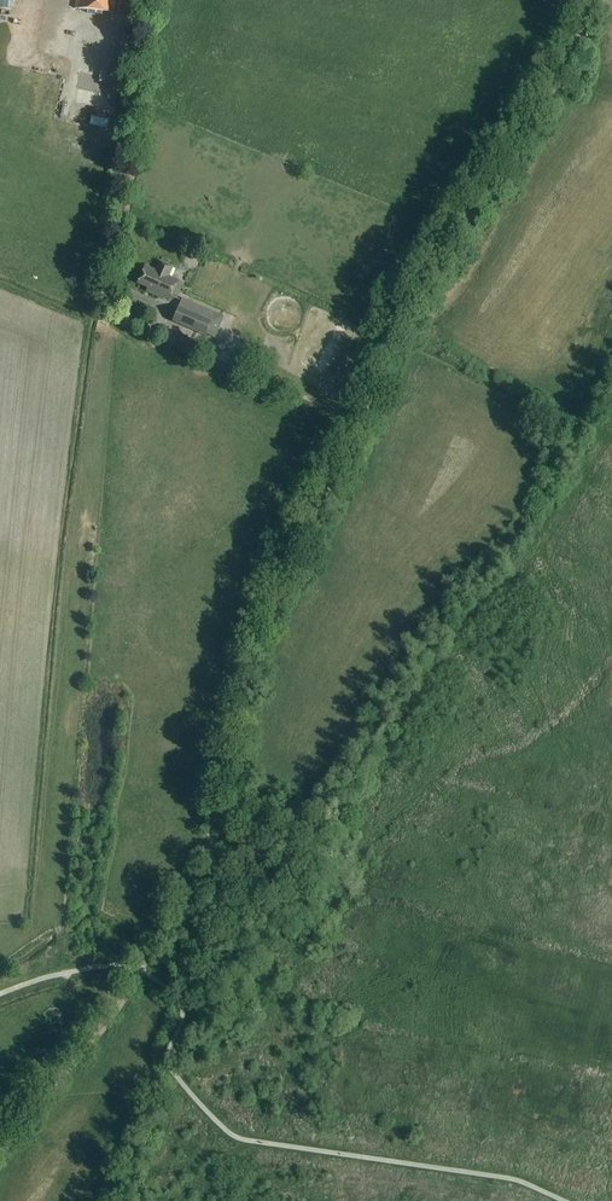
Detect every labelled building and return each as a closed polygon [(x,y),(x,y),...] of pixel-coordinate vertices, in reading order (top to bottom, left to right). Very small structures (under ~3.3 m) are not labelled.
[(112,13),(114,0),(76,0),(75,8),(112,13)] [(46,3),(44,29),(60,31),(62,4),(46,3)] [(149,293),(167,301),(176,281),(167,277),(171,268),(158,262),(154,271),(144,267),(136,284),(150,290),(149,293)] [(203,335),(214,339),(224,317),(181,299),(171,322),(203,336),(203,335)] [(189,353),(194,340),(161,326),(156,338),(189,353)]
